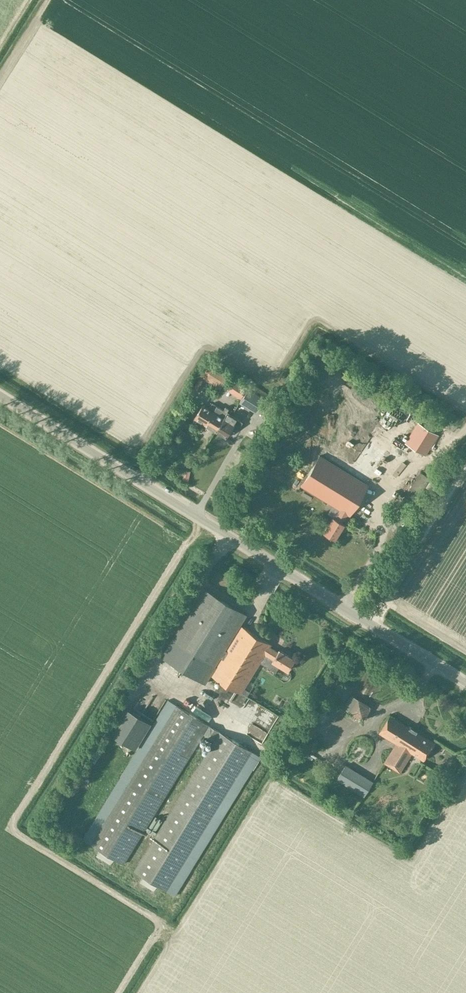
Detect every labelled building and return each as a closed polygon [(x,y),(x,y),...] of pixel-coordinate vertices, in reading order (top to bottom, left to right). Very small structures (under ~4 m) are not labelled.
[(210,368),(204,377),(213,384),(220,375),(210,368)] [(232,380),(227,389),(240,397),(246,389),(232,380)] [(239,402),(256,413),(265,398),(248,388),(239,402)] [(205,424),(216,405),(212,403),(208,408),(202,405),(194,418),(205,424)] [(215,431),(223,418),(226,412),(227,412),(229,408),(225,406),(223,410),(216,405),(205,424),(215,431)] [(223,418),(215,431),(226,437),(233,425),(238,428),(242,421),(227,412),(226,412),(223,418)] [(386,414),(383,420),(390,423),(392,417),(386,414)] [(424,456),(438,434),(417,422),(404,443),(424,456)] [(360,434),(364,444),(373,440),(368,430),(360,434)] [(349,515),(367,485),(319,455),(301,485),(340,509),(334,517),(333,516),(323,532),(334,539),(344,523),(342,522),(347,513),(349,515)] [(412,506),(430,478),(419,471),(401,499),(412,506)] [(398,518),(404,508),(398,505),(392,514),(398,518)] [(203,587),(171,638),(214,665),(219,656),(221,657),(226,650),(224,649),(246,613),(203,587)] [(287,670),(294,659),(279,649),(277,651),(269,646),(270,644),(240,626),(226,650),(221,657),(211,674),(240,692),(264,653),(273,659),(272,660),(287,670)] [(130,701),(158,716),(165,702),(138,687),(142,681),(136,677),(128,690),(134,693),(130,701)] [(370,706),(357,698),(350,694),(342,708),(362,719),(370,706)] [(165,890),(251,751),(176,705),(90,844),(100,849),(96,856),(110,864),(114,858),(122,863),(202,733),(214,740),(134,870),(143,876),(139,882),(153,890),(156,884),(165,890)] [(223,707),(211,710),(213,720),(225,718),(223,707)] [(422,758),(433,741),(389,714),(378,731),(396,742),(383,761),(399,771),(411,751),(422,758)] [(130,718),(112,754),(134,765),(152,729),(130,718)] [(344,763),(336,777),(363,794),(372,780),(344,763)]
